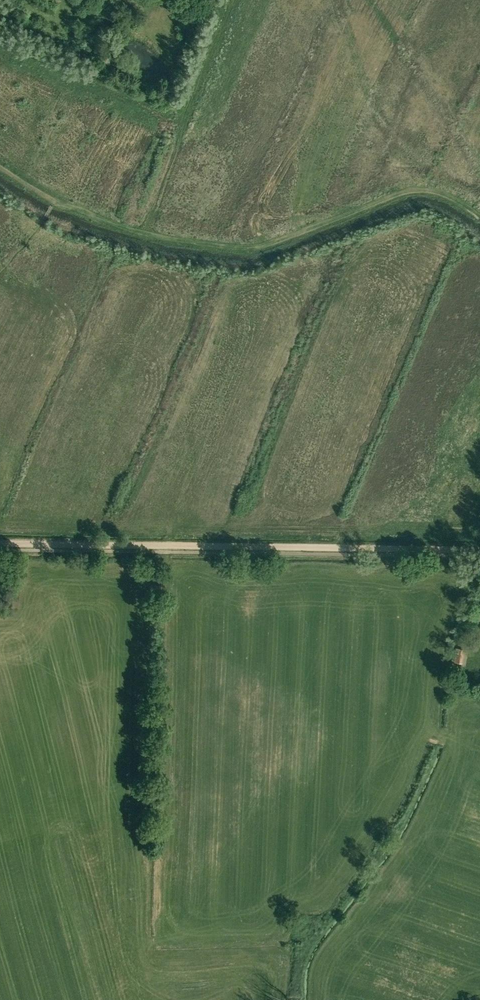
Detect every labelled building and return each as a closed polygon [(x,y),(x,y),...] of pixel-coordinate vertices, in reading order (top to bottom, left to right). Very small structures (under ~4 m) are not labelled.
[(453,663),(463,665),(465,650),(455,649),(453,663)]
